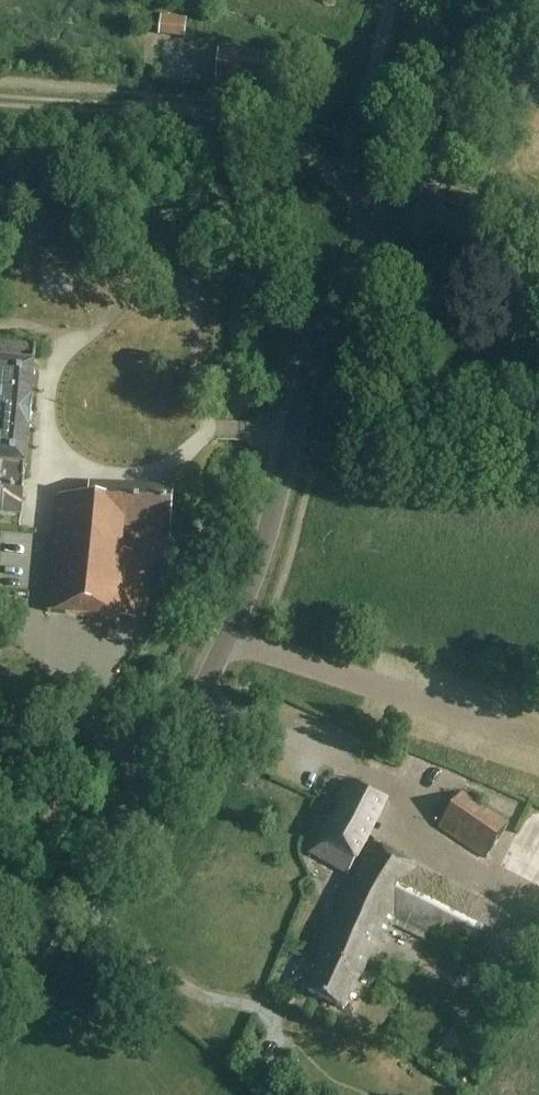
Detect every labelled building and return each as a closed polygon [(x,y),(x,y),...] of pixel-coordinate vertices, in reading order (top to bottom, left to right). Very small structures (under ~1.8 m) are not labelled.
[(130,15),(125,28),(141,33),(146,21),(130,15)] [(187,19),(161,17),(160,36),(185,38),(187,19)] [(266,83),(269,57),(220,51),(216,85),(229,87),(230,79),(266,83)] [(36,349),(0,346),(0,516),(21,518),(36,349)] [(170,528),(173,492),(89,487),(88,501),(57,498),(47,612),(134,620),(139,561),(133,554),(123,553),(125,526),(170,528)] [(308,854),(348,876),(386,804),(347,784),(308,854)] [(440,827),(485,857),(507,823),(462,793),(440,827)] [(526,805),(518,801),(511,816),(520,820),(526,805)] [(476,961),(501,910),(420,870),(421,870),(370,844),(330,923),(335,925),(301,991),(342,1011),(367,961),(371,963),(378,948),(381,949),(395,921),(476,961)] [(511,1006),(520,991),(507,984),(498,998),(511,1006)] [(249,1037),(243,1049),(251,1053),(257,1041),(249,1037)]
